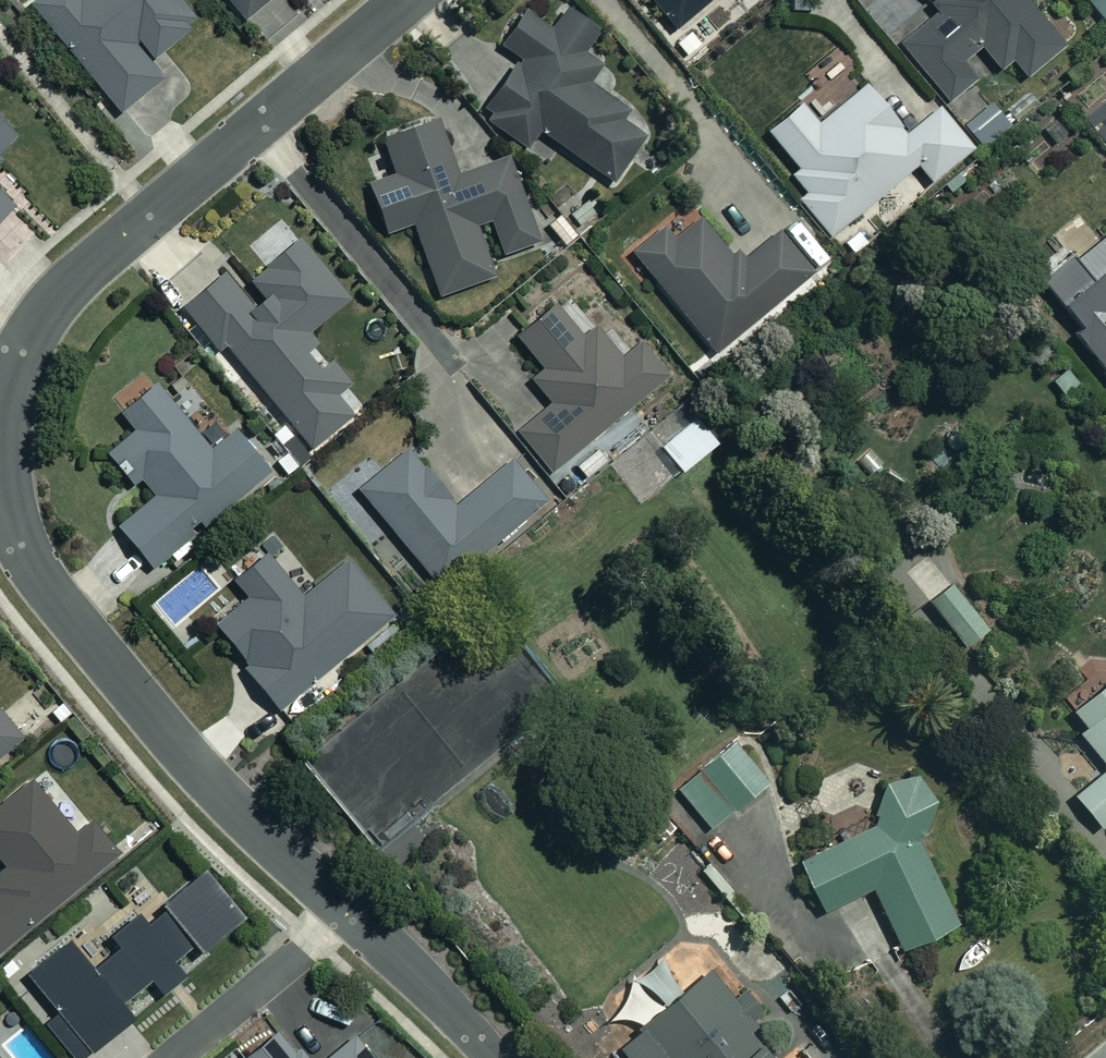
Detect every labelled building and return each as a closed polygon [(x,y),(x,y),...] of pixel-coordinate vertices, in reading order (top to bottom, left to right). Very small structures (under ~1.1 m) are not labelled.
[(173,0),(39,0),(31,7),(117,113),(160,78),(147,62),(193,25),(173,0)] [(243,21),(268,0),(226,0),(243,21)] [(672,31),(708,0),(645,0),(672,31)] [(937,13),(897,45),(947,107),(976,84),(958,62),(978,47),(997,70),(1009,61),(1023,78),(1061,48),(1022,0),(927,0),(937,13)] [(550,33),(519,11),(496,44),(517,59),(478,112),(525,147),(537,130),(610,183),(643,138),(620,121),(626,113),(585,83),(600,64),(583,51),(595,35),(565,13),(550,33)] [(797,170),(789,176),(803,193),(797,198),(828,236),(914,165),(929,183),(971,148),(939,109),(904,137),(862,86),(818,123),(812,115),(776,145),(797,170)] [(1080,119),(1105,149),(1105,97),(1080,119)] [(455,177),(433,119),(378,140),(392,176),(364,187),(383,235),(407,225),(435,298),(491,276),(485,261),(535,242),(502,159),(455,177)] [(13,135),(0,122),(0,148),(13,135)] [(10,206),(0,196),(0,217),(10,206)] [(729,257),(697,218),(672,239),(663,228),(630,255),(713,354),(813,271),(779,230),(746,258),(729,257)] [(1072,256),(1069,252),(1040,276),(1078,322),(1072,327),(1105,368),(1105,228),(1072,256)] [(345,300),(295,238),(244,279),(259,297),(253,301),(226,268),(181,305),(217,350),(223,346),(308,450),(351,416),(334,395),(347,384),(305,333),(345,300)] [(580,338),(550,304),(512,337),(540,369),(527,379),(549,405),(515,434),(550,474),(663,375),(636,345),(618,360),(591,329),(580,338)] [(207,451),(152,384),(117,412),(133,431),(104,455),(129,485),(138,477),(153,496),(115,526),(150,569),(265,474),(231,431),(207,451)] [(712,446),(693,420),(658,447),(677,472),(712,446)] [(453,507),(404,449),(354,491),(436,587),(543,497),(511,459),(453,507)] [(299,598),(261,554),(230,580),(245,599),(212,627),(245,667),(242,669),(277,710),(391,614),(345,559),(299,598)] [(983,631),(949,587),(927,604),(960,648),(983,631)] [(1064,710),(1079,729),(1074,733),(1103,770),(1070,796),(1094,827),(1105,818),(1105,677),(1064,710)] [(20,735),(0,710),(0,752),(20,735)] [(762,785),(728,741),(673,785),(707,828),(762,785)] [(936,826),(912,774),(884,781),(870,809),(877,825),(795,862),(818,912),(869,888),(897,950),(950,926),(910,838),(936,826)] [(31,780),(0,806),(0,858),(6,864),(0,869),(0,948),(116,852),(90,821),(76,833),(31,780)] [(162,992),(184,973),(172,960),(193,942),(200,951),(243,914),(202,867),(143,918),(135,909),(108,933),(116,942),(90,965),(66,938),(26,973),(60,1012),(40,1029),(65,1057),(80,1057),(131,1014),(120,1001),(148,977),(162,992)] [(707,966),(633,1026),(636,1029),(616,1046),(626,1057),(771,1057),(746,1028),(754,1022),(707,966)] [(279,1025),(240,1057),(307,1057),(279,1025)] [(324,1057),(376,1057),(356,1033),(324,1057)]
